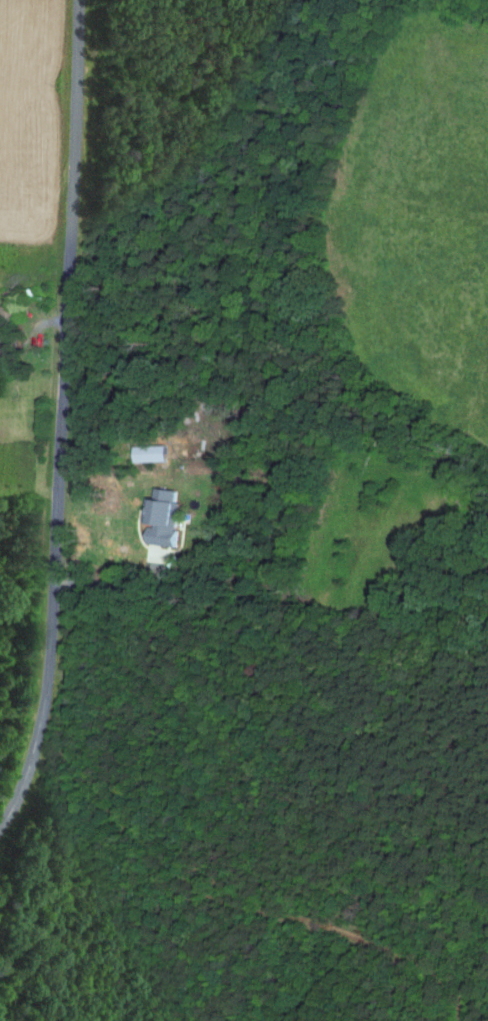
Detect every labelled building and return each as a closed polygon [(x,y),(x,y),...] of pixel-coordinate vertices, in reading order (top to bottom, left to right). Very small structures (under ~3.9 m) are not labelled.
[(147,521),(155,522),(153,542),(180,546),(186,499),(180,498),(181,488),(160,485),(159,497),(150,496),(147,521)]
